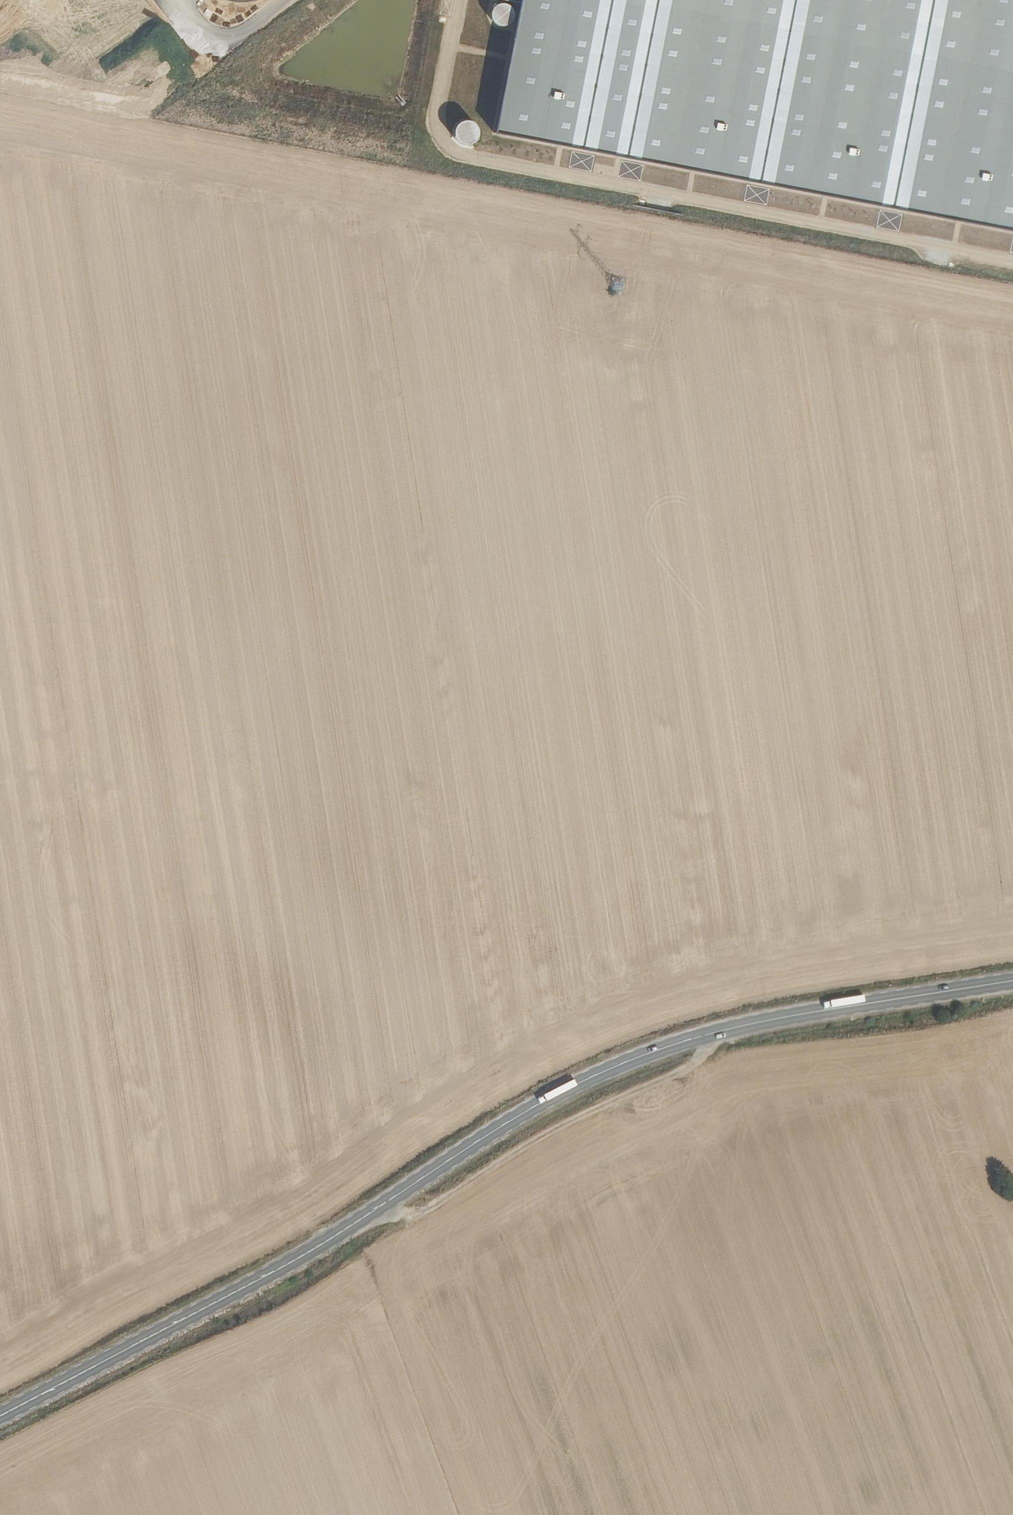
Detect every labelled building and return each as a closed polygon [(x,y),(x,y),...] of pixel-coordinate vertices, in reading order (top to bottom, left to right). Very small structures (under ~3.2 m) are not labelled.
[(520,3),(495,131),(1012,231),(1012,0),(505,0),(520,3)]
